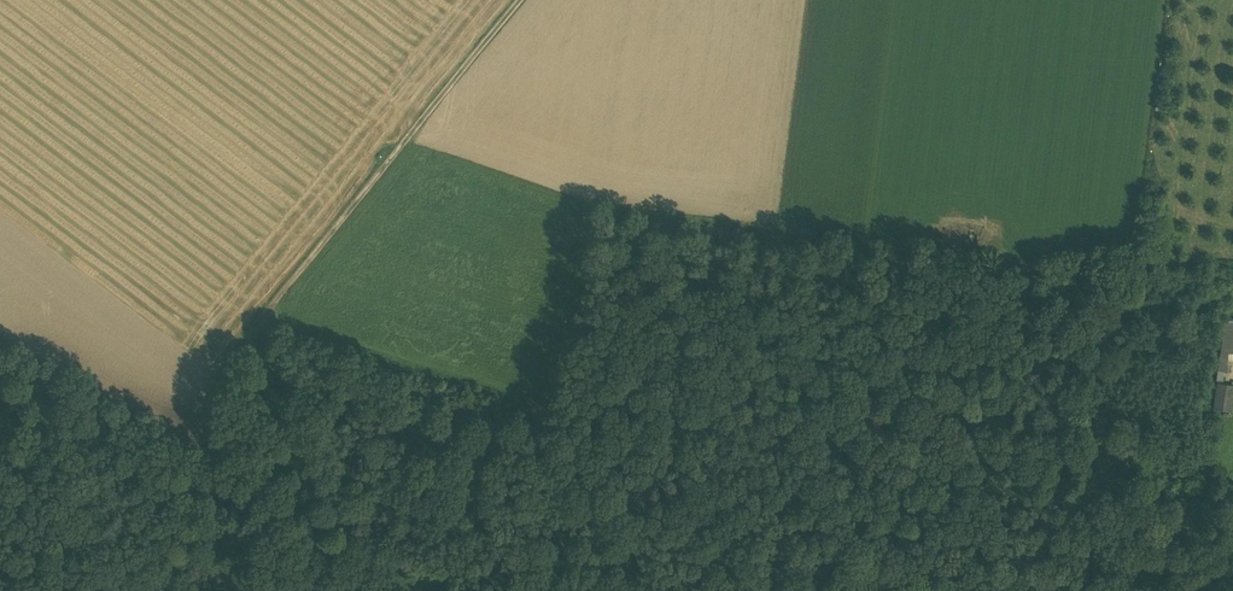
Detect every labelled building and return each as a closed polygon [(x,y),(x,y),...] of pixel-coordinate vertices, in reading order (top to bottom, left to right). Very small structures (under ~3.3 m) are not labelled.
[(1225,321),(1221,353),(1226,353),(1232,353),(1232,321),(1225,321)] [(1230,385),(1218,383),(1214,408),(1226,409),(1230,385)]
